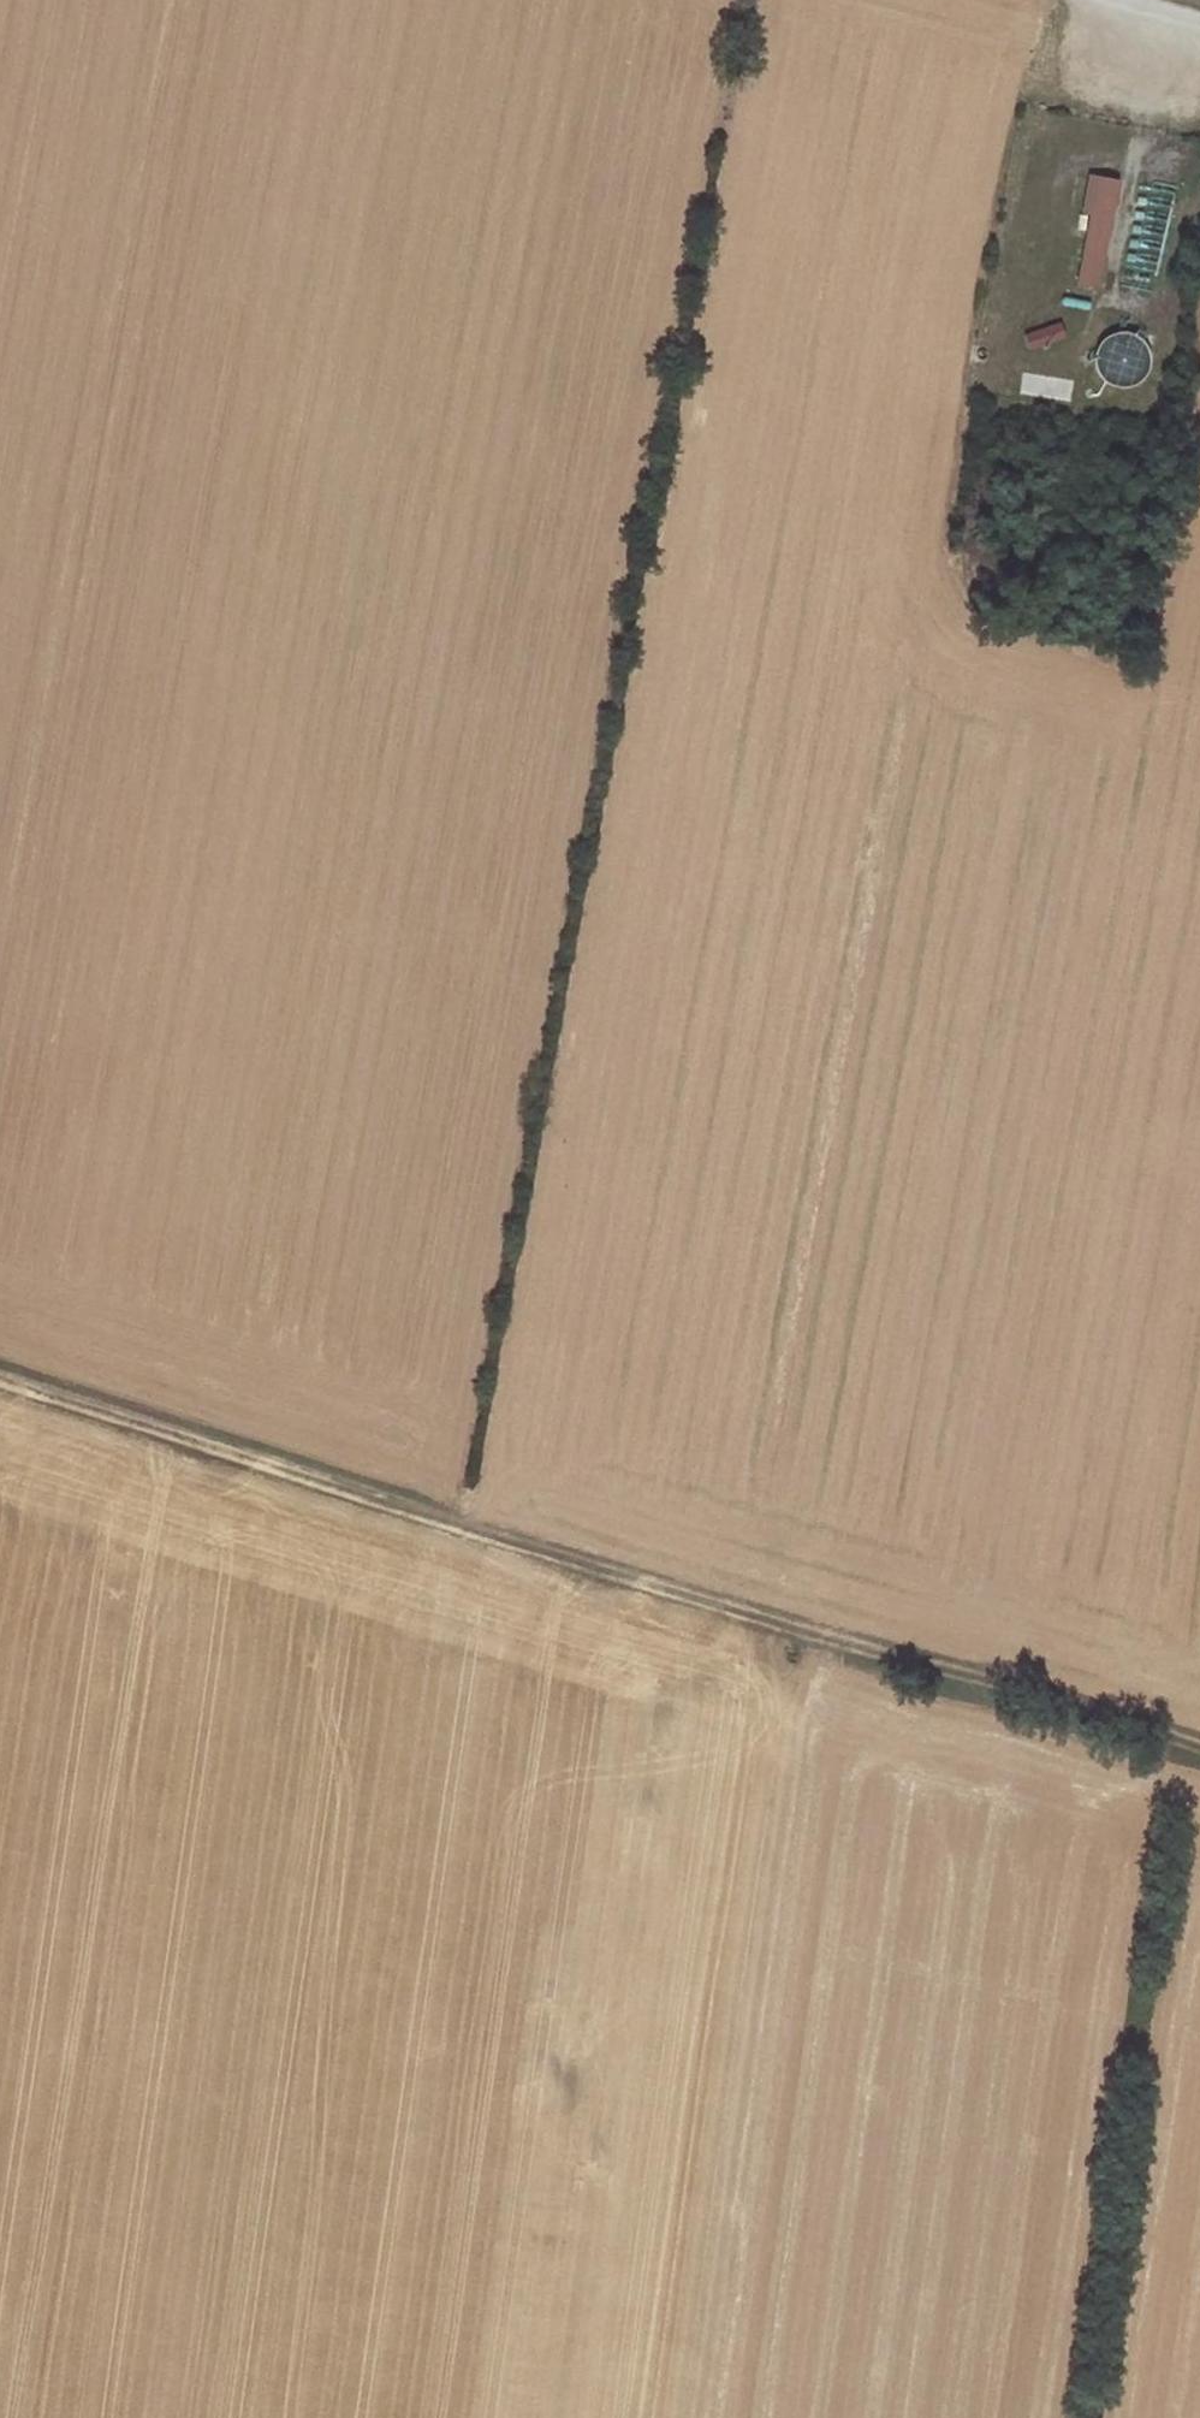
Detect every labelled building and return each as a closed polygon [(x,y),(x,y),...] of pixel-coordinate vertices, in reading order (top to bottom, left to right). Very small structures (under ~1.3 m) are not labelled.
[(1081,210),(1088,211),(1110,215),(1117,180),(1088,174),(1081,210)] [(1110,215),(1088,211),(1074,283),(1096,288),(1110,215)] [(1019,393),(1070,401),(1074,380),(1023,372),(1019,393)]
